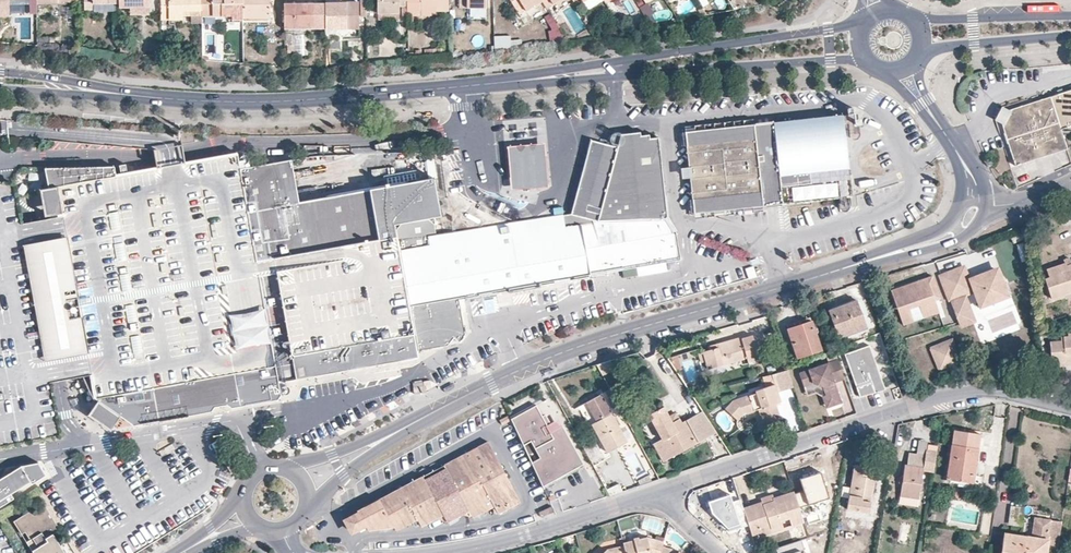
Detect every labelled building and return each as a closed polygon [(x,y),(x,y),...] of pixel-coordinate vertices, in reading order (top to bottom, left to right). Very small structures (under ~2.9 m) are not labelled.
[(84,9),(93,8),(93,2),(119,2),(119,0),(84,0),(84,9)] [(161,19),(184,19),(184,16),(201,16),(201,0),(160,0),(161,19)] [(201,16),(231,15),(231,19),(243,19),(243,18),(243,14),(243,0),(201,0),(201,16)] [(243,14),(270,14),(269,0),(243,0),(243,14)] [(376,12),(377,12),(399,12),(399,6),(402,6),(401,15),(407,15),(406,0),(376,0),(376,12)] [(449,0),(406,0),(407,15),(421,15),(421,10),(431,10),(449,10),(449,0)] [(518,14),(541,1),(541,0),(510,0),(518,14)] [(541,1),(546,8),(559,0),(541,0),(541,1)] [(582,1),(587,9),(601,0),(584,0),(582,1)] [(336,17),(324,16),(324,25),(325,33),(335,33),(336,28),(358,28),(358,2),(336,2),(336,12),(336,17)] [(324,13),(324,3),(283,3),(283,25),(324,25),(324,16),(324,13)] [(700,16),(706,15),(701,7),(697,10),(700,16)] [(559,30),(548,13),(544,16),(554,33),(559,30)] [(495,50),(522,48),(521,37),(494,39),(495,50)] [(1066,147),(1060,128),(1070,124),(1070,89),(1004,111),(1000,119),(1014,164),(1066,147)] [(795,120),(773,122),(774,131),(842,124),(841,115),(830,116),(795,120)] [(773,122),(752,124),(753,138),(685,145),(689,173),(690,182),(692,199),(759,192),(760,195),(849,187),(848,172),(844,145),(842,124),(774,131),(773,122)] [(752,124),(684,131),(685,145),(753,138),(752,124)] [(614,221),(663,219),(659,213),(659,191),(655,192),(655,181),(658,181),(657,162),(654,162),(654,145),(657,144),(656,133),(647,133),(647,130),(638,130),(638,127),(619,127),(615,140),(589,133),(567,213),(596,221),(599,222),(614,221)] [(166,146),(152,147),(154,159),(156,166),(184,161),(183,154),(181,143),(166,146)] [(510,150),(514,192),(551,189),(548,147),(510,150)] [(113,165),(43,167),(47,187),(56,185),(57,192),(50,193),(53,207),(59,205),(61,212),(61,215),(70,266),(57,269),(57,279),(58,287),(60,294),(61,301),(62,308),(63,315),(65,324),(67,328),(67,331),(68,334),(71,344),(73,349),(84,347),(85,347),(90,374),(94,398),(98,400),(103,404),(99,409),(111,417),(114,412),(120,416),(133,424),(211,411),(214,406),(226,404),(231,407),(278,398),(281,394),(279,381),(418,356),(417,350),(447,345),(453,337),(459,341),(465,334),(459,297),(588,273),(622,267),(652,262),(677,257),(672,233),(663,219),(614,221),(599,222),(596,221),(567,213),(562,214),(455,233),(428,238),(429,244),(400,250),(387,252),(385,239),(383,227),(441,216),(434,175),(298,200),(278,204),(270,161),(240,167),(237,152),(184,161),(156,166),(115,174),(113,165)] [(278,204),(298,200),(291,158),(270,161),(278,204)] [(60,435),(50,381),(57,380),(65,379),(82,376),(90,374),(85,347),(84,347),(73,349),(71,344),(68,334),(67,331),(67,328),(65,324),(63,315),(62,308),(61,301),(60,294),(58,287),(57,279),(57,269),(70,266),(61,215),(28,221),(20,222),(18,210),(13,183),(4,182),(0,182),(0,445),(60,435)] [(53,207),(50,193),(57,192),(56,185),(47,187),(39,188),(44,215),(57,213),(61,212),(59,205),(53,207)] [(850,196),(849,187),(760,195),(760,205),(791,202),(850,196)] [(760,205),(760,195),(759,192),(692,199),(694,212),(709,211),(729,209),(760,205)] [(704,247),(703,254),(711,255),(711,257),(718,258),(719,249),(704,247)] [(1064,263),(1065,265),(1070,263),(1070,262),(1069,257),(1063,259),(1064,263)] [(1065,265),(1064,263),(1046,268),(1049,276),(1044,278),(1051,298),(1070,291),(1070,263),(1065,265)] [(964,265),(938,275),(948,299),(971,290),(966,277),(968,276),(964,265)] [(749,280),(757,278),(754,267),(747,269),(749,280)] [(998,267),(969,278),(980,307),(1008,296),(998,267)] [(931,275),(890,291),(899,315),(919,307),(922,317),(937,312),(935,308),(926,283),(931,275)] [(482,298),(485,312),(496,309),(493,295),(482,298)] [(961,297),(935,308),(937,312),(946,332),(971,322),(961,297)] [(856,300),(827,311),(837,338),(867,326),(856,300)] [(810,321),(786,329),(796,358),(820,350),(810,321)] [(1068,333),(1068,335),(1060,336),(1060,340),(1049,341),(1050,361),(1070,359),(1070,361),(1070,332),(1068,333)] [(708,349),(702,351),(707,369),(746,358),(747,362),(758,358),(751,335),(741,338),(741,336),(707,346),(708,349)] [(951,339),(931,347),(939,368),(959,359),(951,339)] [(884,388),(868,345),(846,353),(863,397),(884,388)] [(707,369),(702,351),(696,352),(702,371),(707,369)] [(677,355),(670,357),(675,370),(681,369),(677,355)] [(844,378),(837,359),(798,372),(803,386),(812,382),(822,386),(825,394),(829,406),(841,402),(833,382),(844,378)] [(1070,359),(1050,361),(1040,362),(1041,367),(1070,364),(1070,361),(1070,359)] [(754,370),(747,372),(749,379),(756,376),(754,370)] [(786,370),(771,375),(771,377),(774,384),(789,379),(786,370)] [(766,387),(774,384),(771,377),(763,380),(766,387)] [(425,392),(424,381),(412,383),(414,394),(425,392)] [(780,401),(774,384),(766,387),(755,390),(756,393),(749,396),(749,395),(732,401),(724,408),(736,420),(744,412),(746,414),(754,412),(754,411),(758,409),(764,430),(781,424),(775,403),(780,401)] [(879,394),(881,402),(891,399),(889,391),(879,394)] [(626,442),(599,394),(586,402),(597,421),(591,424),(607,452),(626,442)] [(103,404),(98,400),(88,414),(110,430),(120,416),(114,412),(111,417),(99,409),(103,404)] [(583,464),(563,426),(551,432),(547,425),(542,416),(536,405),(511,418),(509,419),(542,486),(573,469),(583,464)] [(702,440),(687,414),(671,422),(663,407),(648,415),(661,439),(652,444),(662,461),(702,440)] [(715,432),(698,407),(687,414),(702,440),(715,432)] [(550,424),(546,414),(542,416),(547,425),(550,424)] [(953,429),(945,477),(972,482),(980,434),(953,429)] [(498,513),(519,501),(487,442),(444,465),(446,468),(423,480),(422,477),(357,510),(358,512),(353,514),(351,515),(348,518),(346,520),(346,524),(347,527),(350,529),(355,531),(366,526),(367,530),(393,527),(395,530),(417,519),(421,526),(442,515),(446,522),(468,510),(472,517),(494,506),(498,513)] [(933,471),(936,452),(925,450),(924,455),(908,453),(907,465),(904,464),(899,495),(918,498),(922,470),(933,471)] [(852,465),(846,509),(868,513),(876,468),(852,465)] [(0,478),(0,500),(30,481),(23,469),(6,475),(0,478)] [(231,475),(221,471),(218,476),(229,481),(231,475)] [(802,522),(792,490),(772,497),(773,501),(763,505),(761,501),(742,507),(745,515),(752,535),(760,533),(761,537),(783,529),(780,521),(788,519),(791,526),(802,522)] [(741,516),(738,509),(732,491),(720,495),(728,520),(741,516)] [(760,498),(761,501),(763,505),(773,501),(772,497),(772,494),(760,498)] [(917,506),(918,498),(899,495),(898,503),(917,506)] [(67,540),(60,544),(53,533),(60,529),(45,506),(34,514),(31,510),(13,521),(21,534),(24,532),(29,539),(26,541),(33,552),(76,552),(67,540)] [(542,518),(554,511),(552,506),(539,512),(542,518)] [(1051,519),(1034,516),(1031,536),(1004,533),(1001,552),(1046,552),(1051,519)] [(646,537),(638,539),(633,540),(621,543),(622,543),(622,546),(624,552),(659,552),(661,546),(663,541),(646,537)]
